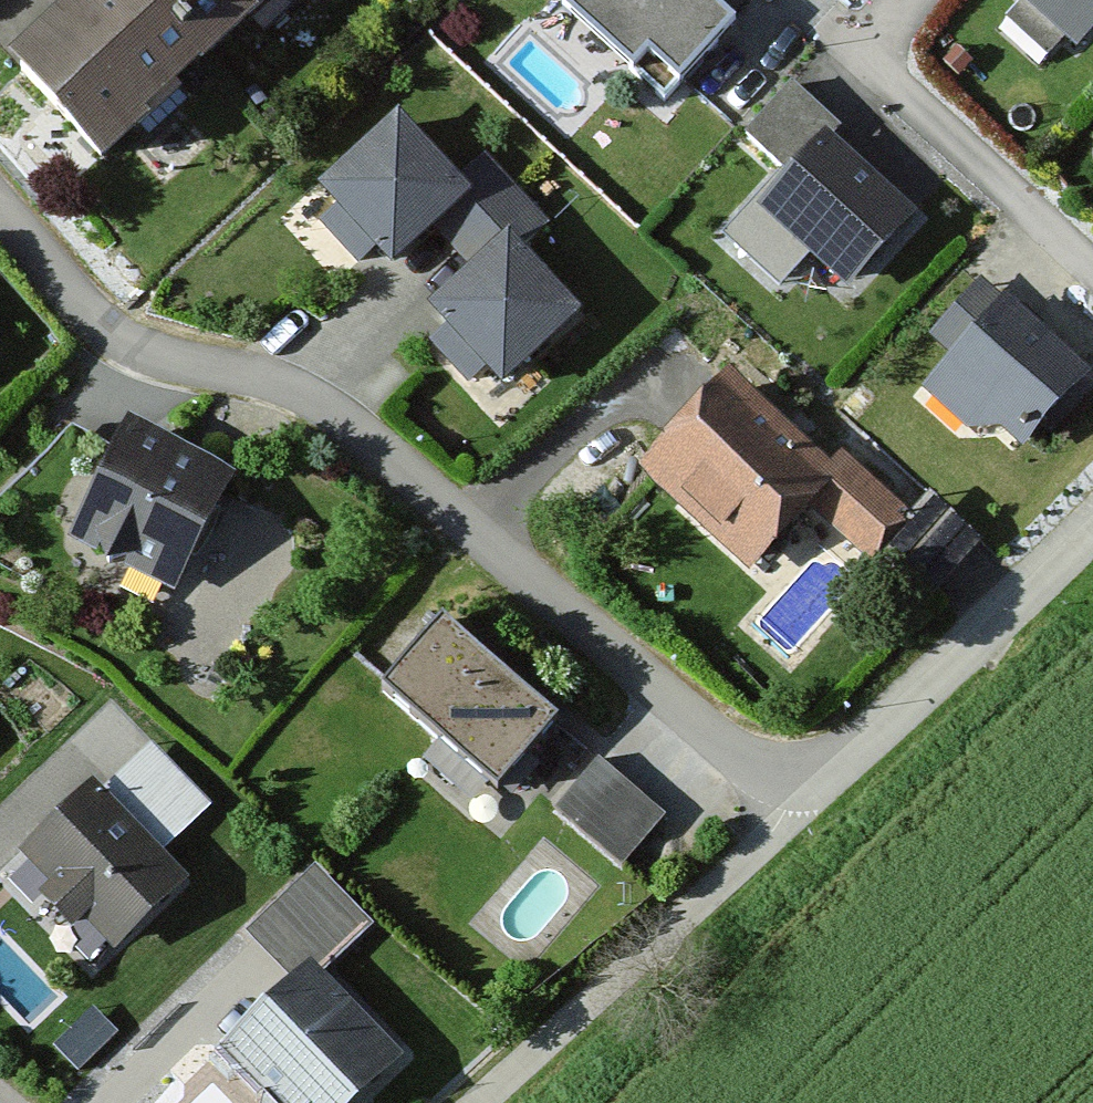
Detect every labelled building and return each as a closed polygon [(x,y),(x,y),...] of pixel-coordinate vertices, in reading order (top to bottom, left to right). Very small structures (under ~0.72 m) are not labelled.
[(17,73),(108,171),(184,101),(182,98),(267,20),(258,9),(267,0),(97,0),(17,73)] [(565,16),(658,106),(731,31),(699,0),(580,0),(565,16)] [(1079,59),(1092,43),(1092,0),(1013,0),(1079,59)] [(782,266),(816,270),(846,296),(913,218),(833,149),(842,138),(785,89),(738,143),(789,186),(746,235),(782,266)] [(427,236),(433,229),(470,194),(400,123),(321,200),(390,271),(427,236)] [(433,229),(475,272),(511,236),(535,213),(493,171),(470,194),(433,229)] [(511,236),(475,272),(472,275),(432,313),(508,391),(588,314),(511,236)] [(1016,426),(1039,447),(1092,385),(1092,382),(1005,305),(1000,311),(974,288),(925,343),(944,359),(908,400),(934,422),(951,418),(970,435),(1016,426)] [(829,465),(730,374),(638,472),(754,579),(814,514),(867,564),(878,552),(911,518),(840,452),(829,465)] [(234,483),(128,430),(72,540),(179,594),(234,483)] [(981,541),(932,495),(911,518),(878,552),(932,598),(981,541)] [(559,719),(448,626),(389,695),(501,788),(559,719)] [(209,816),(149,754),(101,801),(88,788),(13,861),(44,893),(33,904),(69,941),(82,928),(113,960),(186,889),(160,863),(209,816)] [(659,823),(595,766),(552,815),(616,871),(659,823)] [(251,925),(305,981),(368,921),(313,864),(251,925)] [(228,1060),(269,1102),(373,1102),(415,1063),(324,968),(228,1060)]
